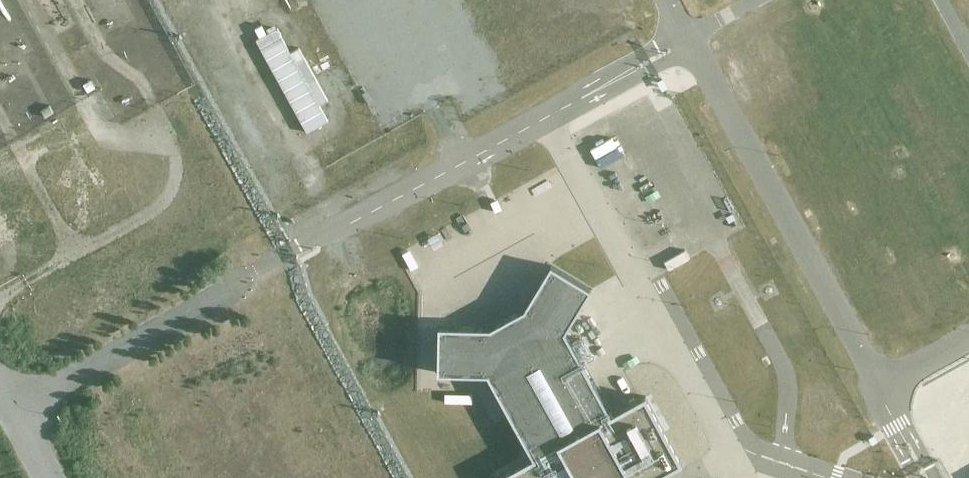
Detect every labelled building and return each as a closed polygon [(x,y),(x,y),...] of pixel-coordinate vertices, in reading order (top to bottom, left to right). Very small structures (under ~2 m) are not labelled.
[(292,51),(279,28),(268,35),(262,25),(256,29),(261,38),(257,41),(309,132),(329,121),(321,108),(332,101),(301,46),(292,51)] [(96,89),(92,81),(84,85),(88,93),(96,89)] [(55,114),(50,106),(41,111),(46,119),(55,114)] [(526,307),(490,328),(439,325),(438,368),(486,370),(533,457),(498,476),(499,477),(650,477),(680,462),(643,397),(611,414),(563,332),(590,283),(552,262),(526,307)] [(472,397),(446,395),(446,404),(472,406),(472,397)]
